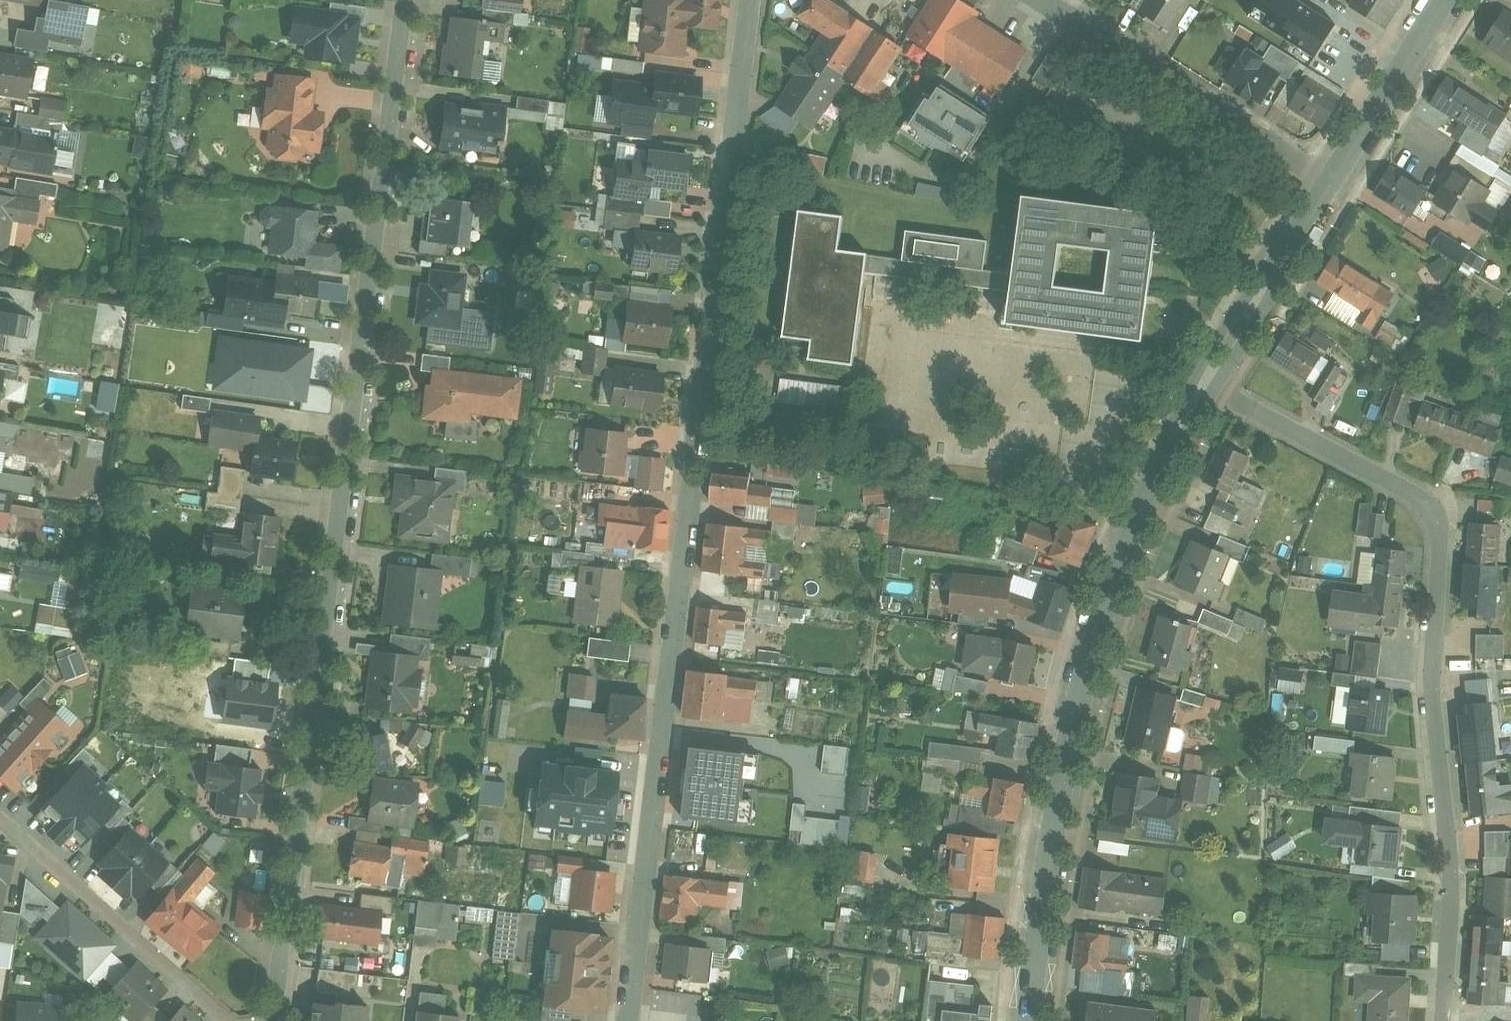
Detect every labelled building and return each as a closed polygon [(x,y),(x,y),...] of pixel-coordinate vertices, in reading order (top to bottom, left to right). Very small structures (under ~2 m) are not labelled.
[(484,9),(516,13),(518,0),(485,0),(484,9)] [(641,50),(683,55),(687,25),(685,24),(685,23),(659,20),(662,0),(647,0),(641,50)] [(659,20),(685,23),(685,24),(687,25),(717,28),(719,16),(720,16),(721,4),(720,4),(721,0),(662,0),(659,20)] [(831,0),(810,0),(799,16),(827,34),(816,51),(829,59),(827,62),(847,75),(844,79),(845,79),(871,97),(871,96),(884,105),(894,90),(881,82),(903,47),(831,0)] [(958,0),(934,0),(912,35),(949,59),(975,18),(978,12),(958,0)] [(1142,12),(1172,31),(1192,0),(1149,0),(1142,12)] [(1323,0),(1302,0),(1301,2),(1320,13),(1326,2),(1323,0)] [(1351,6),(1382,26),(1399,0),(1355,0),(1351,6)] [(88,7),(48,1),(48,6),(45,19),(37,18),(35,32),(34,37),(49,40),(82,46),(88,7)] [(367,7),(332,2),(330,14),(343,15),(343,19),(358,21),(357,22),(365,23),(367,7)] [(330,14),(297,9),(294,29),(312,31),(308,55),(338,59),(339,57),(352,59),(357,22),(358,21),(343,19),(343,15),(330,14)] [(516,13),(484,9),(483,21),(504,24),(504,25),(514,26),(516,13)] [(1505,12),(1486,42),(1500,51),(1500,52),(1508,57),(1508,56),(1510,58),(1510,15),(1505,12)] [(1348,28),(1325,13),(1312,34),(1335,49),(1326,63),(1354,80),(1376,44),(1349,27),(1348,28)] [(483,21),(455,17),(451,45),(447,44),(443,74),(499,81),(501,62),(479,59),(481,40),(502,42),(504,25),(504,24),(483,21)] [(1028,52),(975,18),(949,59),(956,64),(980,79),(1002,93),(1028,52)] [(35,32),(16,29),(13,46),(48,52),(49,40),(34,37),(35,32)] [(1302,62),(1273,44),(1264,58),(1265,59),(1263,63),(1280,74),(1279,76),(1289,82),(1302,62)] [(1246,53),(1229,80),(1241,87),(1238,91),(1249,97),(1251,94),(1263,101),(1279,76),(1280,74),(1263,63),(1265,59),(1264,58),(1250,49),(1247,54),(1246,53)] [(829,59),(816,51),(780,105),(813,127),(845,79),(844,79),(847,75),(827,62),(829,59)] [(1050,53),(1034,78),(1048,87),(1064,61),(1050,53)] [(0,56),(0,93),(28,97),(34,62),(0,56)] [(615,58),(604,57),(602,68),(614,70),(615,58)] [(646,62),(615,58),(614,70),(644,74),(644,73),(657,75),(657,74),(644,72),(646,62)] [(980,79),(956,64),(948,77),(971,92),(980,79)] [(701,80),(657,74),(657,75),(656,88),(653,109),(654,109),(697,114),(701,80)] [(316,81),(278,75),(277,90),(270,89),(267,110),(274,111),(269,146),(277,156),(296,159),(307,151),(307,149),(319,151),(321,131),(314,130),(317,113),(312,112),(316,81)] [(1346,90),(1323,75),(1317,84),(1341,99),(1346,90)] [(1317,84),(1308,78),(1291,105),(1325,126),(1342,99),(1317,84)] [(1508,115),(1449,78),(1434,103),(1465,121),(1480,130),(1476,137),(1488,146),(1508,115)] [(656,88),(616,83),(611,122),(626,124),(652,127),(654,109),(653,109),(656,88)] [(994,117),(941,84),(932,97),(925,93),(903,128),(963,166),(994,117)] [(550,101),(519,97),(517,110),(548,114),(550,101)] [(67,104),(43,100),(40,116),(64,120),(67,104)] [(469,108),(448,106),(442,147),(484,153),(486,142),(497,144),(497,145),(503,146),(504,141),(502,141),(506,108),(482,105),(481,112),(468,111),(469,108)] [(40,116),(18,112),(15,126),(62,134),(64,120),(40,116)] [(1480,130),(1465,121),(1457,135),(1466,141),(1472,144),(1476,137),(1480,130)] [(652,127),(626,124),(624,136),(650,139),(652,127)] [(0,129),(0,162),(9,164),(8,166),(42,172),(46,152),(12,146),(14,132),(0,129)] [(1472,144),(1466,141),(1459,152),(1495,175),(1502,165),(1503,164),(1485,152),(1484,152),(1472,144)] [(692,155),(651,150),(649,163),(635,161),(634,166),(620,165),(616,195),(648,199),(655,194),(656,184),(688,189),(692,155)] [(1495,175),(1459,152),(1452,164),(1458,168),(1458,167),(1492,188),(1499,177),(1495,175)] [(826,160),(808,156),(806,166),(824,170),(826,160)] [(1439,196),(1393,167),(1377,192),(1412,213),(1419,202),(1432,209),(1437,202),(1440,197),(1439,196)] [(1492,188),(1458,167),(1458,168),(1439,196),(1440,197),(1437,202),(1453,212),(1457,207),(1488,226),(1498,211),(1483,201),(1492,188)] [(44,181),(19,177),(15,198),(40,202),(44,181)] [(919,182),(916,195),(939,199),(942,187),(919,182)] [(616,195),(610,194),(608,210),(618,211),(643,214),(646,215),(648,199),(616,195)] [(0,195),(0,250),(7,251),(12,218),(37,223),(40,202),(15,198),(0,195)] [(866,273),(1015,291),(1011,322),(1145,339),(1161,213),(1026,196),(1017,274),(985,270),(988,243),(909,233),(905,259),(839,251),(843,216),(801,211),(786,336),(814,340),(812,358),(855,364),(866,273)] [(475,202),(434,197),(432,213),(425,212),(424,222),(430,223),(428,239),(428,241),(450,244),(470,246),(470,245),(464,244),(469,203),(475,203),(475,202)] [(316,213),(278,208),(278,210),(270,209),(264,214),(263,221),(267,226),(276,227),(273,251),(309,256),(310,256),(312,243),(316,213)] [(618,211),(608,210),(606,229),(622,231),(623,225),(617,224),(618,211)] [(643,214),(618,211),(617,224),(623,225),(622,231),(636,232),(636,231),(640,232),(643,214)] [(1425,212),(1412,232),(1422,239),(1435,219),(1425,212)] [(1453,242),(1437,232),(1443,224),(1435,219),(1422,239),(1445,253),(1453,242)] [(640,232),(636,231),(636,232),(632,266),(678,272),(682,237),(640,232)] [(450,244),(428,241),(428,239),(422,238),(420,254),(448,257),(450,244)] [(342,247),(312,243),(310,256),(309,256),(308,265),(339,270),(342,247)] [(1381,284),(1337,256),(1321,280),(1356,302),(1357,302),(1365,307),(1358,318),(1372,327),(1389,300),(1376,292),(1381,284)] [(1442,260),(1430,266),(1436,279),(1449,274),(1442,260)] [(543,274),(514,270),(511,286),(541,290),(543,274)] [(466,276),(437,272),(435,288),(425,287),(421,322),(432,323),(429,343),(492,351),(497,312),(495,312),(494,317),(492,316),(491,323),(455,318),(458,293),(464,294),(466,276)] [(303,279),(277,276),(276,285),(273,309),(283,310),(314,314),(319,281),(317,280),(317,281),(304,280),(304,279),(303,278),(303,279)] [(276,285),(241,280),(239,292),(231,291),(228,315),(228,316),(244,319),(281,324),(283,310),(273,309),(276,285)] [(633,285),(597,282),(596,295),(631,299),(633,285)] [(673,309),(629,304),(624,339),(669,345),(673,309)] [(20,337),(24,317),(31,318),(31,316),(0,311),(0,333),(20,337)] [(221,314),(210,313),(208,326),(220,327),(221,314)] [(244,319),(228,316),(228,315),(221,314),(220,327),(243,330),(244,319)] [(123,318),(107,315),(104,335),(120,338),(123,318)] [(1403,330),(1387,321),(1377,339),(1394,348),(1403,330)] [(1288,333),(1272,357),(1315,385),(1331,360),(1288,333)] [(223,337),(218,392),(314,400),(319,345),(223,337)] [(608,349),(588,347),(585,373),(605,375),(608,349)] [(452,357),(424,354),(422,370),(436,372),(436,371),(450,373),(452,357)] [(1315,385),(1310,394),(1322,402),(1330,390),(1343,368),(1331,360),(1315,385)] [(0,362),(0,374),(3,375),(3,378),(19,381),(21,366),(0,362)] [(641,370),(617,367),(612,404),(661,411),(666,375),(641,372),(641,370)] [(450,373),(436,371),(436,372),(433,397),(428,396),(426,416),(448,418),(469,421),(469,419),(470,410),(474,376),(450,373)] [(520,382),(474,376),(470,410),(516,415),(520,382)] [(1418,384),(1400,378),(1386,418),(1403,424),(1413,398),(1418,384)] [(778,404),(848,410),(850,385),(780,379),(778,404)] [(1340,396),(1330,390),(1322,402),(1317,409),(1327,416),(1340,396)] [(212,398),(185,395),(183,409),(210,413),(212,398)] [(1425,402),(1413,398),(1403,424),(1415,429),(1425,402)] [(1463,415),(1425,402),(1415,429),(1453,442),(1463,415)] [(261,418),(215,412),(210,443),(255,449),(257,432),(259,432),(261,418)] [(1502,429),(1463,415),(1453,442),(1493,456),(1502,429)] [(469,421),(448,418),(446,437),(476,441),(479,421),(469,419),(469,421)] [(626,434),(590,430),(588,451),(583,454),(582,465),(585,469),(625,474),(627,455),(624,451),(626,434)] [(297,444),(273,440),(273,436),(273,434),(259,432),(257,432),(255,449),(252,470),(252,471),(252,472),(293,478),(296,456),(297,444)] [(1222,445),(1206,482),(1221,488),(1217,499),(1226,503),(1230,494),(1257,505),(1264,489),(1238,478),(1248,456),(1222,445)] [(665,460),(641,457),(638,488),(661,490),(665,460)] [(1504,457),(1497,476),(1510,481),(1510,459),(1504,457)] [(787,466),(772,464),(771,473),(786,475),(787,466)] [(252,470),(222,466),(219,492),(219,493),(243,496),(246,470),(252,471),(252,470)] [(467,471),(435,467),(433,481),(453,484),(452,492),(464,493),(467,471)] [(754,473),(717,468),(713,500),(750,505),(750,504),(773,507),(776,487),(752,484),(754,473)] [(433,481),(400,477),(397,496),(408,497),(403,536),(445,541),(452,492),(453,484),(433,481)] [(867,504),(896,503),(895,485),(867,486),(867,504)] [(0,489),(0,511),(11,513),(15,492),(0,489)] [(219,492),(209,491),(206,511),(223,513),(224,507),(240,509),(239,513),(240,513),(243,496),(219,493),(219,492)] [(1226,503),(1217,499),(1205,527),(1222,534),(1226,536),(1238,508),(1226,503)] [(1479,500),(1479,511),(1499,511),(1499,500),(1479,500)] [(17,504),(16,515),(46,519),(48,508),(17,504)] [(638,510),(602,506),(600,523),(609,524),(606,543),(666,550),(671,511),(639,507),(638,510)] [(1100,524),(1066,512),(1059,530),(1034,521),(1026,542),(1025,543),(1040,548),(1051,552),(1050,553),(1084,566),(1100,524)] [(279,518),(247,513),(243,540),(217,536),(213,558),(273,567),(279,518)] [(1373,514),(1370,536),(1382,538),(1385,515),(1373,514)] [(16,516),(14,532),(42,535),(44,519),(16,516)] [(797,522),(776,519),(774,530),(772,546),(788,549),(790,534),(796,535),(797,522)] [(736,524),(727,523),(727,524),(711,522),(707,553),(747,558),(749,544),(772,547),(772,546),(774,530),(751,528),(751,527),(736,525),(736,524)] [(1501,524),(1472,522),(1469,563),(1498,565),(1501,524)] [(1222,534),(1215,549),(1228,554),(1243,561),(1250,547),(1226,536),(1222,534)] [(1026,542),(1006,535),(999,558),(1032,564),(1035,565),(1040,548),(1025,543),(1026,542)] [(1196,541),(1177,584),(1215,600),(1222,582),(1217,580),(1228,554),(1215,549),(1196,541)] [(1378,546),(1373,585),(1402,589),(1407,550),(1378,546)] [(904,573),(907,550),(893,548),(890,572),(904,573)] [(596,554),(563,550),(562,564),(582,567),(583,566),(594,567),(596,554)] [(473,558),(434,553),(431,572),(438,572),(438,573),(471,577),(473,558)] [(747,558),(707,553),(705,570),(745,575),(745,574),(767,577),(769,561),(747,560),(747,558)] [(1318,562),(1303,560),(1302,570),(1316,572),(1318,562)] [(785,562),(769,561),(767,577),(783,579),(785,562)] [(25,563),(22,578),(81,592),(85,577),(25,563)] [(1469,563),(1465,604),(1474,605),(1473,613),(1494,615),(1498,566),(1498,565),(1469,563)] [(1035,565),(1032,564),(1027,577),(1043,583),(1045,578),(1057,583),(1061,571),(1035,565)] [(594,567),(583,566),(582,567),(576,622),(616,626),(623,570),(594,567)] [(431,572),(396,568),(389,621),(449,628),(449,626),(432,624),(438,573),(438,572),(431,572)] [(1011,581),(981,577),(979,589),(957,586),(954,608),(962,609),(992,613),(1001,614),(1008,610),(1031,618),(1037,600),(1037,599),(1010,590),(1011,581)] [(1057,583),(1045,578),(1043,583),(1037,599),(1037,600),(1031,618),(1063,629),(1076,589),(1057,583)] [(1335,592),(1331,623),(1368,628),(1367,630),(1383,632),(1384,625),(1397,627),(1402,589),(1373,585),(1364,584),(1363,595),(1335,592)] [(245,594),(193,588),(190,614),(204,615),(202,631),(223,634),(234,636),(240,636),(245,594)] [(77,610),(41,604),(37,624),(74,631),(77,610)] [(730,611),(700,607),(696,641),(726,645),(729,628),(749,630),(751,614),(730,612),(730,611)] [(1204,608),(1199,622),(1229,635),(1234,621),(1204,608)] [(1268,619),(1239,608),(1235,619),(1264,629),(1268,619)] [(992,613),(962,609),(960,623),(990,626),(992,613)] [(763,615),(751,614),(749,630),(761,632),(763,615)] [(1162,618),(1151,661),(1188,670),(1192,651),(1187,650),(1193,625),(1162,618)] [(222,642),(206,640),(204,653),(221,655),(231,656),(234,636),(223,634),(222,642)] [(433,639),(393,634),(391,654),(415,657),(415,659),(430,661),(433,639)] [(1506,634),(1478,634),(1477,658),(1505,658),(1506,634)] [(1005,640),(975,636),(971,639),(969,657),(972,661),(969,663),(966,659),(965,660),(970,668),(998,672),(997,677),(1028,684),(1037,646),(1006,639),(1005,640)] [(633,642),(590,637),(588,655),(630,660),(633,642)] [(1355,641),(1351,674),(1357,675),(1377,678),(1381,645),(1355,641)] [(79,653),(59,660),(66,682),(86,675),(79,653)] [(391,654),(377,653),(370,704),(409,709),(415,659),(415,657),(391,654)] [(960,668),(950,666),(945,690),(954,691),(958,674),(959,674),(960,668)] [(1298,671),(1281,669),(1279,685),(1296,687),(1298,671)] [(730,675),(692,670),(687,715),(724,719),(726,702),(732,703),(733,697),(727,696),(730,676),(730,675)] [(1354,686),(1355,686),(1357,675),(1351,674),(1334,672),(1332,685),(1354,688),(1354,686)] [(586,676),(570,674),(568,697),(584,699),(586,676)] [(959,674),(958,674),(954,691),(987,696),(991,681),(959,674)] [(761,680),(730,676),(727,696),(733,697),(759,699),(761,680)] [(45,677),(20,703),(30,712),(40,702),(41,702),(55,686),(45,677)] [(278,685),(226,680),(224,701),(221,723),(273,729),(278,685)] [(1354,688),(1349,727),(1384,732),(1389,691),(1355,686),(1354,686),(1354,688)] [(1140,689),(1128,740),(1164,749),(1176,697),(1140,689)] [(1182,689),(1179,701),(1202,707),(1205,694),(1182,689)] [(648,699),(613,694),(610,716),(569,710),(566,737),(608,743),(609,734),(644,738),(648,699)] [(509,702),(498,701),(494,737),(505,738),(509,702)] [(0,746),(0,774),(16,789),(70,729),(41,702),(40,702),(30,712),(0,746)] [(732,703),(726,702),(724,719),(743,722),(745,705),(732,703)] [(1502,702),(1504,721),(1510,720),(1510,702),(1502,702)] [(0,705),(0,724),(10,713),(1,704),(0,705)] [(1490,704),(1472,705),(1474,723),(1463,724),(1467,762),(1496,759),(1490,704)] [(982,713),(970,711),(967,728),(979,730),(982,713)] [(1039,723),(1006,717),(1006,718),(982,713),(979,730),(1002,734),(999,754),(1032,760),(1039,723)] [(433,735),(414,724),(403,742),(415,749),(420,739),(428,744),(433,735)] [(387,734),(357,739),(363,773),(393,768),(387,734)] [(1314,749),(1354,755),(1354,752),(1356,741),(1315,735),(1314,749)] [(984,747),(932,741),(930,756),(962,759),(982,762),(984,747)] [(215,763),(251,768),(253,750),(217,746),(215,763)] [(848,749),(826,746),(823,771),(845,774),(848,749)] [(748,754),(694,747),(685,817),(745,825),(745,823),(748,805),(742,804),(748,754)] [(1354,755),(1349,793),(1391,799),(1396,758),(1354,752),(1354,755)] [(962,759),(930,756),(929,771),(961,774),(962,759)] [(1467,762),(1471,813),(1510,810),(1510,785),(1498,787),(1496,759),(1467,762)] [(219,791),(216,813),(255,818),(257,802),(261,803),(264,786),(259,785),(262,769),(251,768),(215,763),(208,762),(204,789),(219,791)] [(617,774),(542,765),(542,767),(539,790),(535,823),(555,825),(554,829),(590,833),(590,829),(610,832),(617,774)] [(83,766),(43,809),(57,822),(48,833),(61,845),(71,835),(81,845),(119,805),(102,788),(104,786),(83,766)] [(542,767),(527,766),(524,789),(539,790),(542,767)] [(1188,771),(1183,801),(1206,805),(1212,776),(1188,771)] [(1028,783),(995,776),(994,777),(971,772),(967,792),(990,797),(988,810),(987,814),(1013,820),(1021,821),(1023,808),(1024,808),(1025,798),(1028,783)] [(1123,774),(1115,821),(1152,827),(1157,798),(1160,780),(1123,774)] [(419,785),(375,779),(371,818),(370,819),(386,821),(414,825),(419,785)] [(506,783),(482,780),(479,804),(503,807),(506,783)] [(856,810),(871,810),(872,786),(856,785),(856,810)] [(784,790),(760,787),(758,801),(782,804),(784,790)] [(1150,838),(1177,843),(1184,803),(1157,798),(1152,827),(1150,838)] [(809,806),(795,804),(792,830),(805,832),(807,817),(809,806)] [(758,806),(748,805),(745,823),(755,825),(758,806)] [(988,810),(962,806),(959,828),(1011,834),(1013,820),(987,814),(988,810)] [(1352,807),(1350,822),(1400,828),(1402,813),(1352,807)] [(371,818),(351,816),(349,829),(385,833),(386,821),(370,819),(371,818)] [(846,849),(851,817),(841,816),(841,822),(837,848),(846,849)] [(124,817),(104,840),(114,848),(131,830),(132,831),(135,827),(124,817)] [(841,822),(807,817),(805,832),(804,844),(837,848),(841,822)] [(1350,822),(1329,820),(1327,841),(1360,845),(1358,862),(1376,864),(1397,867),(1398,867),(1403,828),(1400,828),(1350,822)] [(115,886),(149,846),(132,831),(131,830),(114,848),(102,863),(107,868),(101,875),(115,886)] [(998,839),(954,834),(952,846),(957,847),(952,885),(991,889),(998,839)] [(1289,834),(1269,848),(1277,859),(1296,845),(1289,834)] [(149,846),(115,886),(127,897),(132,890),(139,896),(150,883),(168,862),(167,862),(150,847),(159,836),(158,836),(149,846)] [(430,842),(394,836),(392,847),(393,847),(386,885),(400,888),(403,871),(423,875),(426,862),(428,863),(428,860),(427,860),(430,842)] [(1510,838),(1487,839),(1487,856),(1509,857),(1510,838)] [(392,847),(356,841),(350,873),(359,875),(372,877),(372,882),(386,885),(393,847),(392,847)] [(468,848),(450,846),(448,861),(466,863),(468,848)] [(877,854),(854,851),(850,881),(873,884),(877,854)] [(546,856),(530,854),(528,868),(544,870),(546,856)] [(595,859),(560,855),(559,858),(558,870),(577,873),(577,869),(594,871),(595,859)] [(1509,857),(1487,856),(1487,874),(1508,874),(1509,857)] [(559,858),(550,857),(548,869),(558,870),(559,858)] [(167,898),(149,920),(193,958),(219,928),(189,902),(215,872),(201,860),(181,882),(167,898)] [(168,862),(150,883),(160,892),(174,876),(180,870),(169,860),(167,862),(168,862)] [(1376,864),(1374,876),(1396,879),(1397,867),(1376,864)] [(1,913),(6,880),(11,881),(13,867),(0,865),(0,913),(1,913)] [(1089,867),(1083,907),(1115,911),(1115,907),(1120,874),(1120,872),(1089,867)] [(594,871),(577,869),(577,873),(573,906),(609,910),(610,902),(612,902),(614,887),(612,887),(614,874),(594,871)] [(703,878),(668,874),(663,918),(698,922),(700,902),(703,879),(703,878)] [(1168,881),(1120,874),(1115,907),(1163,914),(1168,881)] [(49,919),(60,907),(26,876),(22,913),(31,921),(40,911),(49,919)] [(174,876),(160,892),(167,898),(181,882),(174,876)] [(1396,879),(1374,876),(1373,892),(1413,895),(1414,881),(1396,879)] [(1489,878),(1487,915),(1505,917),(1510,912),(1510,879),(1489,878)] [(730,882),(703,879),(700,902),(728,906),(730,882)] [(267,895),(243,892),(239,924),(263,927),(267,895)] [(1371,892),(1369,924),(1377,924),(1376,941),(1385,942),(1411,944),(1415,944),(1418,895),(1413,895),(1373,892),(1371,892)] [(395,897),(362,893),(361,908),(360,910),(381,913),(393,914),(395,897)] [(115,943),(67,899),(60,907),(49,919),(34,935),(82,979),(115,943)] [(442,902),(419,900),(414,945),(436,948),(439,928),(442,902)] [(461,905),(442,902),(439,928),(458,931),(461,905)] [(361,908),(324,903),(324,906),(320,909),(320,916),(323,919),(321,935),(377,942),(381,913),(360,910),(361,908)] [(5,910),(2,930),(0,930),(0,942),(15,945),(16,945),(22,913),(5,910)] [(522,913),(499,910),(493,958),(511,960),(517,961),(522,913)] [(1008,918),(971,914),(968,935),(966,953),(966,954),(971,955),(1003,959),(1008,918)] [(1487,915),(1476,915),(1473,953),(1502,955),(1505,917),(1487,915)] [(596,935),(555,930),(547,1002),(553,1003),(553,1005),(574,1007),(588,1008),(588,1007),(604,1009),(607,980),(609,980),(610,967),(608,967),(612,938),(596,936),(596,935)] [(968,935),(931,930),(929,949),(966,953),(968,935)] [(1079,931),(1074,967),(1106,971),(1106,969),(1128,972),(1130,957),(1108,954),(1111,935),(1079,931)] [(729,938),(697,934),(696,946),(712,948),(711,952),(727,954),(729,938)] [(0,942),(0,966),(11,968),(15,945),(0,942)] [(1385,942),(1383,959),(1410,961),(1411,944),(1385,942)] [(696,946),(674,943),(672,958),(667,958),(665,976),(686,979),(686,980),(692,981),(692,980),(708,982),(711,952),(712,948),(696,946)] [(16,945),(15,945),(11,968),(24,969),(28,946),(16,945)] [(966,953),(929,949),(927,961),(931,961),(931,962),(969,966),(971,955),(966,954),(966,953)] [(1502,955),(1473,953),(1471,991),(1470,1002),(1498,1004),(1499,1004),(1500,993),(1502,955)] [(517,961),(511,960),(509,972),(523,974),(524,962),(517,961)] [(1360,977),(1377,978),(1378,964),(1346,962),(1345,976),(1360,977)] [(136,963),(108,994),(136,1020),(154,1020),(163,1012),(154,1003),(166,991),(136,963)] [(360,973),(320,968),(317,993),(350,997),(351,986),(358,986),(360,973)] [(1372,1020),(1406,1020),(1409,980),(1377,978),(1360,977),(1359,998),(1373,999),(1372,1020)] [(932,981),(927,1020),(947,1020),(949,1009),(953,983),(932,981)] [(978,987),(953,983),(949,1009),(975,1013),(978,987)] [(421,991),(419,1011),(418,1010),(417,1020),(459,1020),(460,1016),(443,1014),(445,994),(421,991)] [(1187,1020),(1202,1020),(1204,1008),(1209,1008),(1210,997),(1190,995),(1187,1020)] [(18,1002),(15,1020),(63,1020),(64,1008),(18,1002)] [(335,1002),(335,1004),(314,1002),(312,1020),(367,1020),(369,1006),(335,1002)] [(553,1005),(553,1003),(547,1002),(544,1002),(542,1019),(557,1020),(572,1020),(574,1007),(553,1005)] [(1158,1012),(1089,1003),(1087,1020),(1157,1020),(1158,1012)] [(949,1009),(947,1020),(993,1020),(995,1005),(983,1004),(982,1014),(975,1013),(949,1009)] [(172,1020),(163,1012),(154,1020),(198,1020),(184,1007),(172,1020)]
